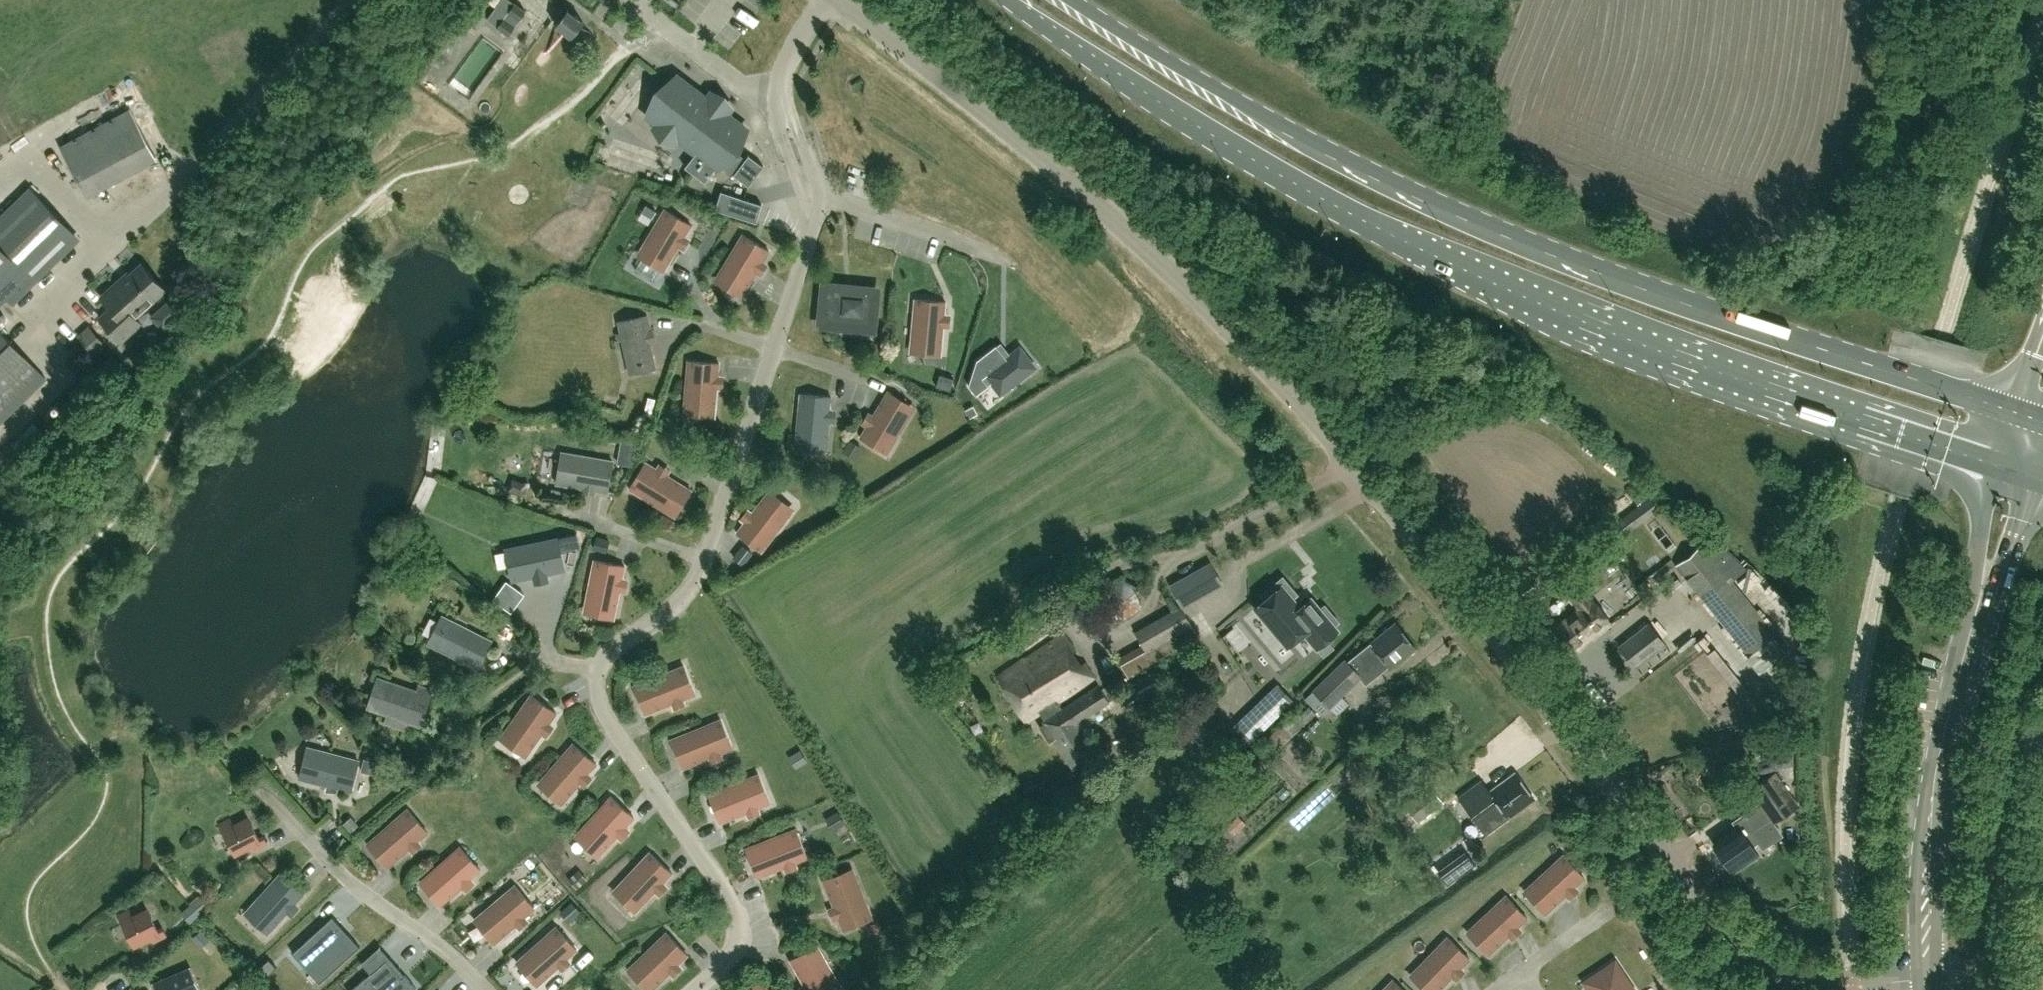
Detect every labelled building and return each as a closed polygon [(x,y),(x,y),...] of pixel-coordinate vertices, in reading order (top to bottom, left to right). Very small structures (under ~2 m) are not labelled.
[(487,18),(508,35),(526,11),(511,0),(501,0),(487,18)] [(711,102),(678,77),(641,126),(650,133),(654,128),(674,143),(678,139),(696,152),(685,167),(705,182),(746,128),(722,110),(727,104),(716,96),(711,102)] [(152,155),(128,112),(61,148),(71,166),(85,158),(99,184),(152,155)] [(749,186),(764,166),(748,154),(733,174),(749,186)] [(11,301),(77,237),(32,191),(0,222),(0,290),(11,301)] [(762,204),(721,191),(715,209),(756,222),(762,204)] [(645,251),(667,264),(678,246),(679,245),(678,244),(683,236),(684,237),(685,235),(684,235),(691,224),(664,208),(657,220),(662,223),(645,251)] [(739,248),(723,276),(745,289),(756,271),(757,270),(756,270),(761,262),(762,262),(762,261),(769,249),(742,233),(735,245),(739,248)] [(122,277),(101,296),(111,307),(99,317),(120,340),(140,322),(134,316),(165,289),(142,263),(124,279),(122,277)] [(851,289),(851,294),(826,292),(823,320),(849,323),(849,315),(870,318),(873,292),(851,289)] [(916,344),(941,347),(943,326),(944,325),(943,324),(944,315),(945,314),(944,314),(945,301),(914,298),(913,312),(918,312),(916,344)] [(655,368),(647,332),(651,331),(650,330),(647,315),(619,321),(630,373),(655,368)] [(106,345),(88,325),(77,335),(95,355),(106,345)] [(42,374),(0,330),(0,415),(42,374)] [(985,373),(1000,392),(1034,366),(1019,347),(985,373)] [(689,407),(715,409),(717,388),(717,387),(716,386),(717,377),(718,377),(718,376),(719,363),(688,360),(686,374),(692,375),(689,407)] [(801,439),(826,442),(828,421),(829,421),(829,419),(828,419),(829,410),(830,410),(830,409),(831,396),(800,393),(798,407),(804,407),(801,439)] [(905,410),(883,397),(873,415),(872,415),(872,416),(867,424),(866,425),(859,436),(886,452),(893,440),(889,438),(905,410)] [(566,458),(562,483),(582,487),(584,487),(593,488),(593,489),(594,489),(607,491),(613,460),(599,458),(598,463),(566,458)] [(671,507),(684,485),(666,474),(667,474),(665,473),(665,474),(657,469),(657,468),(656,468),(645,461),(629,488),(641,495),(643,490),(671,507)] [(785,510),(764,495),(751,511),(750,512),(751,513),(745,520),(744,520),(744,521),(736,531),(761,550),(769,539),(765,536),(785,510)] [(577,532),(565,535),(568,551),(580,548),(577,532)] [(1675,563),(1676,564),(1687,577),(1709,559),(1723,547),(1710,535),(1698,546),(1697,545),(1675,563)] [(544,541),(545,546),(513,552),(519,578),(564,569),(557,538),(544,541)] [(590,605),(615,610),(619,590),(620,589),(619,588),(621,579),(622,579),(622,578),(621,578),(624,565),(593,559),(591,573),(596,574),(590,605)] [(1775,633),(1729,577),(1703,598),(1749,654),(1775,633)] [(1337,623),(1323,606),(1318,610),(1309,599),(1299,608),(1291,599),(1295,595),(1281,578),(1260,596),(1264,600),(1262,602),(1254,609),(1286,647),(1302,633),(1315,649),(1336,631),(1332,627),(1337,623)] [(1123,579),(1106,589),(1107,607),(1123,616),(1140,606),(1140,587),(1123,579)] [(1578,608),(1552,629),(1572,654),(1612,622),(1592,597),(1589,599),(1578,585),(1567,594),(1578,608)] [(1198,635),(1181,605),(1151,622),(1136,631),(1143,643),(1118,658),(1128,675),(1151,662),(1198,635)] [(450,618),(436,646),(477,667),(491,639),(450,618)] [(1415,647),(1395,621),(1370,641),(1346,660),(1366,681),(1388,663),(1391,667),(1415,647)] [(1649,623),(1620,646),(1635,665),(1664,642),(1649,623)] [(1039,709),(1043,715),(1058,705),(1055,701),(1092,677),(1082,663),(1072,667),(1066,656),(1073,649),(1063,633),(1023,659),(1022,658),(996,675),(1025,719),(1039,709)] [(1312,691),(1328,707),(1360,677),(1343,661),(1312,691)] [(642,686),(652,711),(671,703),(671,704),(673,703),(672,702),(681,699),(682,700),(683,699),(695,694),(684,665),(671,670),(673,675),(642,686)] [(1151,693),(1164,685),(1155,670),(1151,673),(1134,682),(1143,697),(1151,693)] [(1278,683),(1244,717),(1235,726),(1243,735),(1238,741),(1245,747),(1259,732),(1293,699),(1278,683)] [(376,710),(420,724),(430,695),(417,690),(415,695),(385,685),(376,710)] [(1060,709),(1058,705),(1043,715),(1045,719),(1042,721),(1044,723),(1040,726),(1049,740),(1052,738),(1072,768),(1096,752),(1089,742),(1084,745),(1075,731),(1079,729),(1075,723),(1108,702),(1097,685),(1060,709)] [(508,735),(529,750),(542,732),(542,733),(543,732),(542,731),(547,723),(548,724),(549,723),(548,722),(556,712),(530,694),(522,705),(527,708),(508,735)] [(709,728),(680,740),(689,764),(709,756),(709,757),(710,756),(719,752),(719,753),(720,752),(732,747),(721,718),(707,723),(709,728)] [(1761,733),(1768,757),(1796,749),(1796,724),(1761,733)] [(546,781),(566,798),(579,782),(580,782),(580,781),(580,780),(586,773),(587,774),(588,773),(587,773),(596,763),(572,742),(563,753),(567,756),(546,781)] [(313,754),(306,779),(327,784),(328,785),(328,784),(337,786),(337,787),(338,787),(351,790),(359,760),(345,757),(344,762),(313,754)] [(1487,792),(1479,782),(1459,797),(1486,834),(1509,816),(1510,817),(1535,798),(1515,772),(1487,792)] [(1749,790),(1759,804),(1769,818),(1769,819),(1772,823),(1797,805),(1794,801),(1775,772),(1749,790)] [(717,795),(727,819),(746,811),(748,811),(747,810),(756,807),(758,807),(758,806),(770,802),(758,773),(745,778),(747,783),(717,795)] [(1405,804),(1407,806),(1401,810),(1411,823),(1417,819),(1418,820),(1443,801),(1430,785),(1405,804)] [(583,833),(603,851),(617,835),(618,834),(617,834),(624,827),(625,826),(634,816),(610,795),(601,806),(605,809),(583,833)] [(376,843),(393,862),(409,848),(409,849),(410,848),(410,847),(417,841),(418,841),(418,840),(428,832),(407,808),(397,817),(400,822),(376,843)] [(1765,834),(1749,811),(1735,820),(1739,826),(1714,843),(1733,871),(1759,853),(1751,843),(1765,834)] [(230,819),(220,824),(235,854),(252,845),(254,849),(267,843),(263,835),(258,838),(248,818),(233,825),(230,819)] [(755,849),(764,873),(784,865),(784,866),(785,865),(794,861),(794,862),(795,861),(807,856),(796,827),(783,832),(785,837),(755,849)] [(429,881),(446,900),(462,886),(463,885),(470,879),(471,878),(481,869),(460,846),(450,855),(453,859),(429,881)] [(621,889),(640,906),(655,891),(656,890),(655,889),(662,882),(662,883),(663,882),(672,872),(649,851),(639,861),(643,865),(621,889)] [(1556,866),(1532,888),(1550,907),(1565,893),(1566,893),(1567,892),(1566,892),(1573,885),(1574,886),(1575,885),(1574,885),(1584,876),(1563,853),(1552,862),(1556,866)] [(275,887),(254,910),(273,928),(304,893),(280,872),(271,883),(275,887)] [(850,876),(826,886),(834,905),(833,906),(834,907),(835,906),(838,915),(837,916),(838,917),(843,929),(872,917),(867,904),(862,906),(850,876)] [(483,918),(500,938),(516,924),(516,925),(517,924),(517,923),(524,917),(524,918),(525,917),(525,916),(535,908),(515,884),(504,893),(508,897),(483,918)] [(1499,907),(1475,929),(1493,948),(1508,934),(1509,933),(1509,932),(1516,926),(1517,926),(1517,925),(1527,916),(1505,893),(1495,903),(1499,907)] [(119,916),(134,945),(151,937),(153,941),(166,935),(162,927),(158,929),(147,909),(132,917),(129,911),(119,916)] [(332,916),(292,952),(305,967),(313,959),(328,975),(360,946),(332,916)] [(525,961),(543,980),(558,966),(559,966),(559,965),(566,958),(567,959),(568,958),(567,958),(577,949),(556,926),(546,935),(549,939),(525,961)] [(636,967),(654,986),(669,971),(670,971),(671,971),(670,970),(677,963),(677,964),(678,963),(688,954),(666,931),(656,941),(660,945),(636,967)] [(1418,972),(1437,989),(1451,975),(1452,975),(1453,974),(1452,974),(1459,967),(1460,967),(1460,966),(1469,957),(1447,935),(1437,945),(1441,949),(1418,972)] [(794,965),(804,984),(804,985),(805,985),(808,989),(843,989),(837,978),(832,981),(816,953),(794,965)] [(269,958),(258,968),(266,977),(277,967),(269,958)] [(351,989),(413,989),(416,987),(404,974),(402,976),(386,959),(371,973),(351,989)] [(1590,978),(1598,989),(1632,989),(1633,989),(1614,962),(1590,978)] [(152,983),(155,989),(201,989),(191,967),(152,983)] [(1392,978),(1382,988),(1384,989),(1404,989),(1392,978)]
